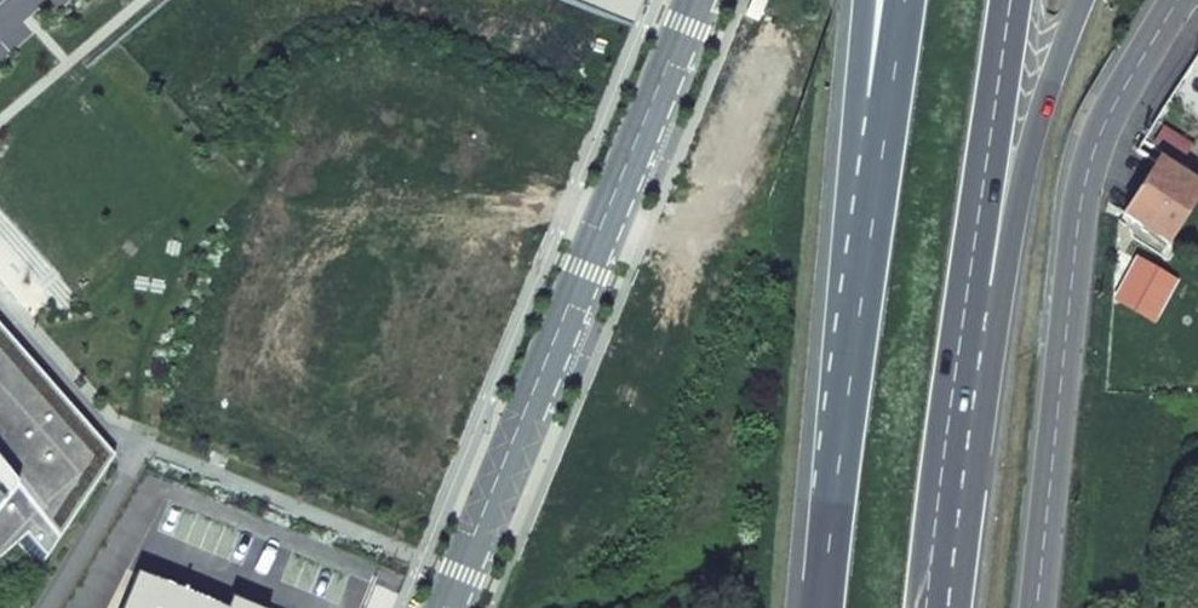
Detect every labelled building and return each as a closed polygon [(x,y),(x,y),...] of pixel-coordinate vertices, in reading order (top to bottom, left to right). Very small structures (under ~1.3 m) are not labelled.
[(745,16),(759,21),(768,0),(752,0),(745,16)] [(1122,215),(1165,243),(1197,192),(1197,188),(1156,161),(1122,215)] [(1138,257),(1113,300),(1153,322),(1178,280),(1138,257)] [(14,544),(37,571),(113,457),(6,336),(0,341),(0,557),(14,544)] [(123,607),(223,607),(138,573),(123,607)] [(233,598),(228,607),(257,607),(233,598)]
